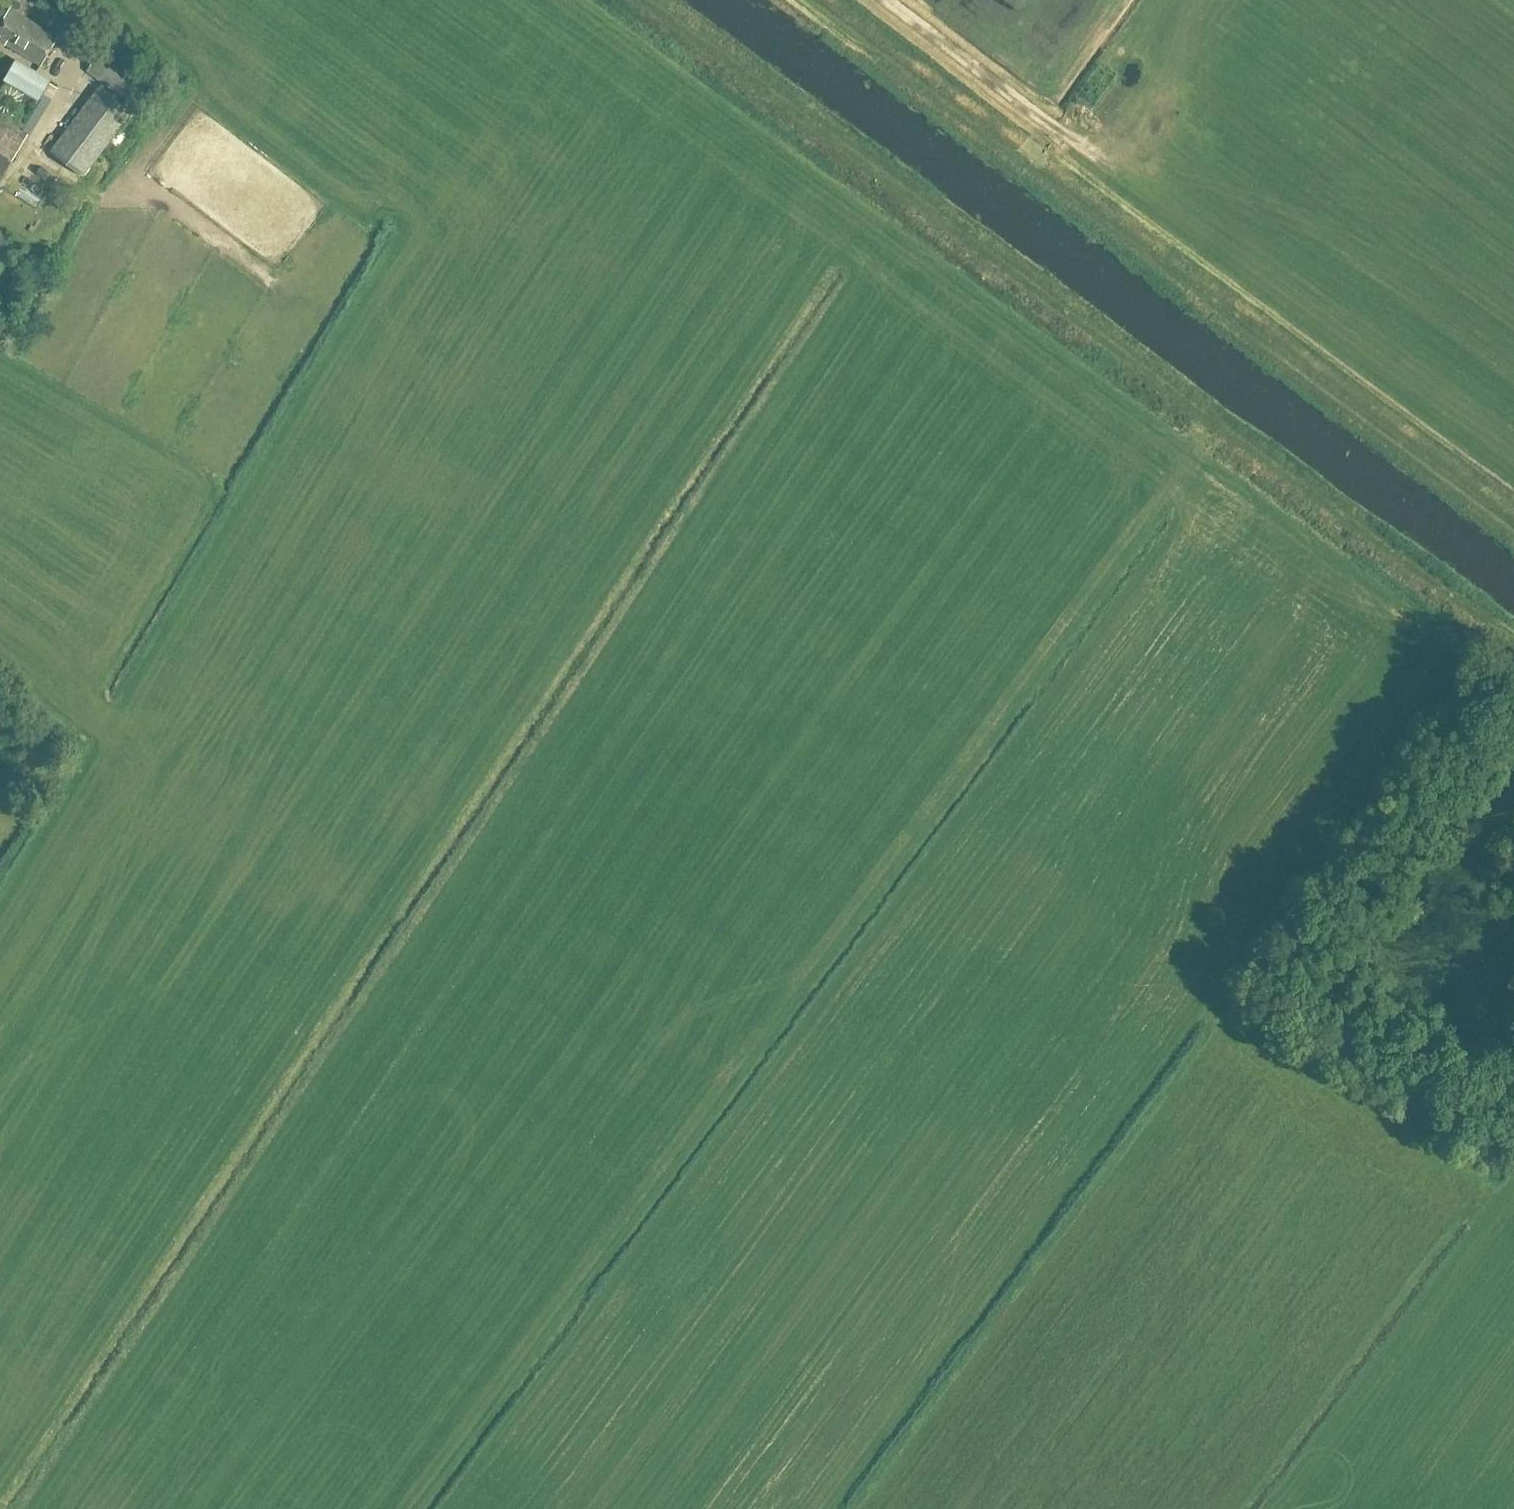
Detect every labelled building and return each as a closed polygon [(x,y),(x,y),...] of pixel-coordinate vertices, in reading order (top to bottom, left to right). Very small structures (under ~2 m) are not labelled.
[(61,37),(13,7),(0,28),(0,37),(44,64),(61,37)] [(136,105),(153,81),(105,46),(87,70),(136,105)] [(15,61),(7,73),(43,94),(50,82),(15,61)] [(132,128),(123,121),(131,111),(99,87),(51,151),(83,175),(110,139),(118,145),(132,128)] [(30,134),(0,116),(0,182),(30,134)] [(12,237),(0,230),(0,259),(12,237)]
